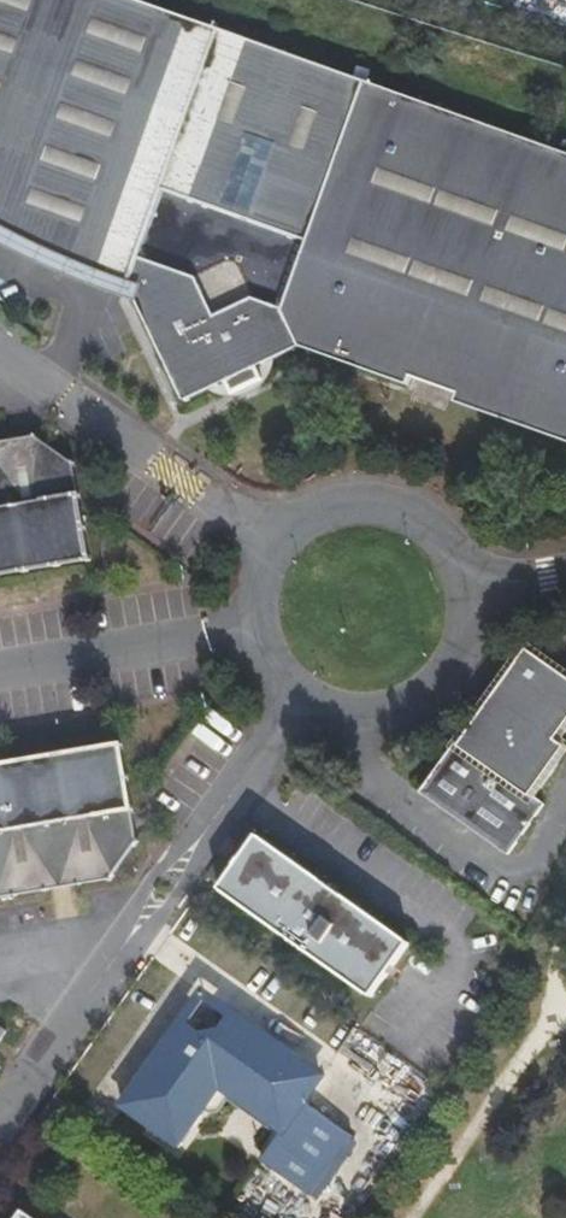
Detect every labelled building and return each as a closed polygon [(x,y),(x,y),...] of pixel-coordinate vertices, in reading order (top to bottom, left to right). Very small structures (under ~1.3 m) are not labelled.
[(127,285),(177,148),(320,199),(364,81),(130,0),(0,0),(0,223),(127,285)] [(127,285),(183,401),(227,382),(231,392),(261,378),(256,368),(300,347),(406,385),(410,377),(455,393),(453,401),(565,441),(565,153),(364,81),(320,199),(177,148),(127,285)] [(74,462),(36,434),(0,441),(0,576),(91,560),(74,462)] [(565,729),(565,671),(527,643),(421,791),(507,853),(543,803),(533,796),(565,750),(565,746),(558,740),(565,729)] [(110,881),(138,842),(121,742),(0,763),(0,898),(110,881)] [(408,943),(256,834),(218,889),(370,996),(408,943)] [(203,996),(122,1108),(181,1147),(221,1085),(285,1130),(262,1161),(314,1194),(352,1136),(304,1099),(320,1078),(203,996)] [(56,1170),(68,1152),(58,1144),(46,1162),(56,1170)]
